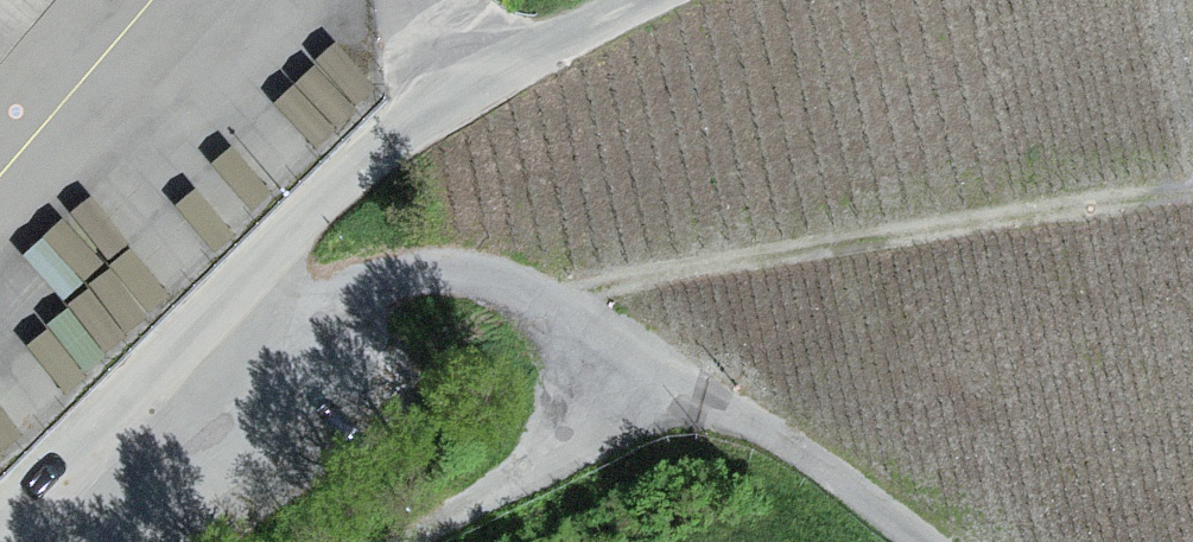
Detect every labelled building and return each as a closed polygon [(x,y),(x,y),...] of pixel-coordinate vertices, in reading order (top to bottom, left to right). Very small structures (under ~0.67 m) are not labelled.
[(65,0),(0,0),(0,73),(65,0)] [(342,34),(274,95),(318,143),(386,82),(342,34)] [(52,324),(91,365),(138,321),(96,277),(131,244),(85,197),(33,247),(80,297),(52,324)]
